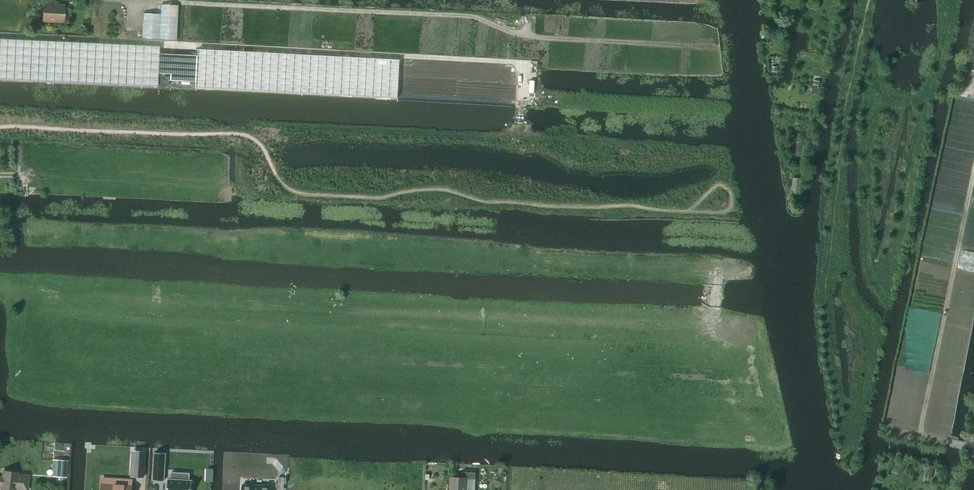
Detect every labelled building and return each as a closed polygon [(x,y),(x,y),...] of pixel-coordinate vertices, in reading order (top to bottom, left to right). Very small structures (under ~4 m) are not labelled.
[(64,14),(64,6),(55,5),(56,3),(47,2),(47,10),(44,10),(43,21),(60,22),(60,14),(64,14)] [(159,46),(0,39),(0,79),(157,87),(158,74),(159,54),(159,46)] [(197,82),(196,88),(397,99),(399,60),(199,49),(198,56),(159,54),(158,74),(171,75),(170,81),(197,82)] [(166,453),(155,453),(153,480),(164,481),(166,453)] [(132,464),(131,477),(143,478),(145,455),(139,454),(138,465),(132,464)] [(57,460),(56,475),(67,476),(67,461),(57,460)] [(900,460),(895,469),(901,472),(905,463),(900,460)] [(927,464),(924,476),(931,477),(934,466),(927,464)] [(28,476),(17,475),(17,472),(3,471),(2,478),(0,478),(0,486),(2,486),(1,489),(16,489),(25,489),(27,489),(28,476)] [(476,473),(462,472),(462,478),(451,477),(450,489),(467,489),(468,479),(475,479),(476,473)] [(187,474),(171,473),(171,479),(168,479),(168,487),(167,489),(191,489),(192,481),(189,480),(189,474),(187,474)] [(284,489),(284,488),(284,484),(286,484),(286,478),(280,477),(278,477),(278,483),(276,483),(276,489),(284,489)] [(102,489),(131,489),(131,481),(114,479),(114,488),(102,487),(102,489)]
